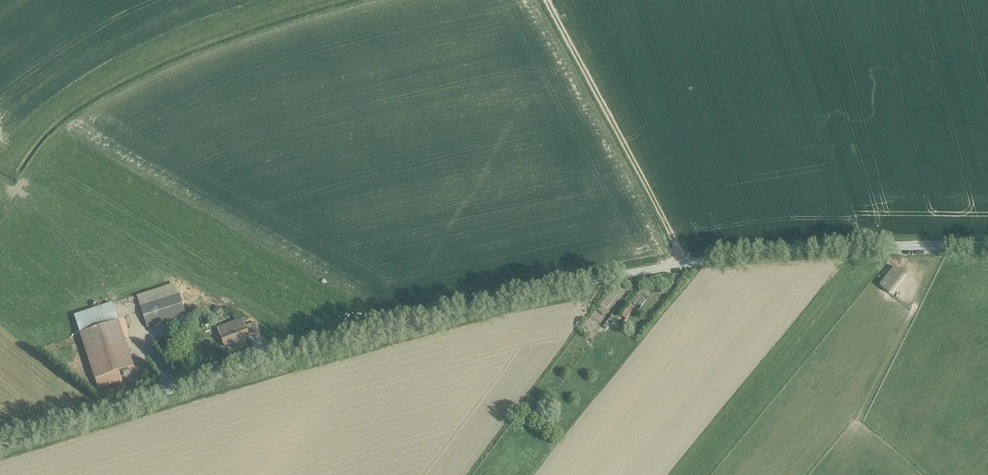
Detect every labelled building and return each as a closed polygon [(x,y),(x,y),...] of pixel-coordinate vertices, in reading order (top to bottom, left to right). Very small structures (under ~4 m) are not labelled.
[(880,285),(889,293),(904,274),(895,267),(880,285)] [(904,274),(889,293),(891,295),(906,276),(904,274)] [(148,328),(187,315),(177,284),(137,297),(148,328)] [(75,315),(81,334),(119,321),(113,303),(75,315)] [(217,305),(213,310),(220,317),(225,312),(217,305)] [(634,310),(628,306),(621,315),(627,320),(634,310)] [(124,319),(119,321),(81,334),(99,389),(123,381),(120,372),(134,367),(125,339),(130,337),(124,319)] [(218,328),(225,346),(259,333),(255,322),(245,326),(242,319),(218,328)]
